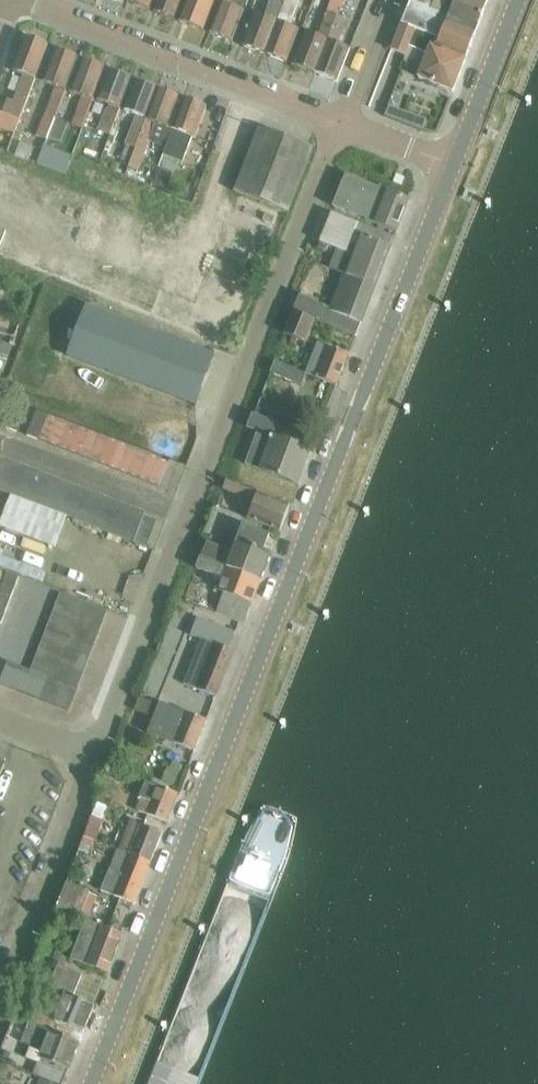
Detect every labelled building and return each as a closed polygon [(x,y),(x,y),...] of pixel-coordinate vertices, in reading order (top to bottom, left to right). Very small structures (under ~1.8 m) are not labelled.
[(127,2),(151,11),(155,0),(128,0),(127,2)] [(155,12),(175,20),(183,0),(160,0),(155,12)] [(204,31),(216,0),(188,0),(179,21),(204,31)] [(210,34),(233,43),(244,13),(232,9),(235,0),(223,0),(210,34)] [(265,55),(285,0),(271,0),(264,17),(256,14),(244,47),(265,55)] [(265,55),(287,63),(299,31),(288,27),(298,0),(285,0),(265,55)] [(328,13),(336,16),(337,16),(339,17),(344,0),(332,0),(328,13)] [(407,12),(445,27),(437,50),(465,61),(489,0),(488,0),(412,0),(407,12)] [(445,27),(407,12),(392,53),(406,59),(410,50),(428,57),(420,80),(453,92),(465,61),(437,50),(445,27)] [(293,66),(314,74),(337,16),(336,16),(328,13),(318,39),(306,34),(293,66)] [(337,16),(314,74),(337,83),(350,51),(338,46),(348,20),(339,17),(337,16)] [(39,71),(45,55),(48,47),(26,39),(13,72),(24,76),(14,102),(9,100),(3,114),(0,113),(0,129),(14,134),(39,71)] [(53,58),(45,55),(39,71),(47,74),(43,83),(55,88),(37,136),(48,141),(49,137),(56,119),(79,59),(56,50),(53,58)] [(72,125),(73,125),(83,129),(85,123),(106,70),(83,61),(70,94),(83,99),(72,125)] [(98,130),(111,135),(132,80),(109,71),(97,101),(109,106),(107,110),(106,111),(98,130)] [(120,161),(130,165),(159,90),(136,81),(125,111),(137,116),(126,145),(120,161)] [(130,165),(129,167),(138,171),(149,141),(166,148),(173,130),(168,128),(179,98),(159,90),(136,149),(130,165)] [(166,148),(163,155),(182,162),(191,138),(195,139),(207,108),(185,100),(173,130),(166,148)] [(56,119),(49,137),(62,142),(69,123),(56,119)] [(83,129),(73,125),(72,127),(83,132),(74,156),(84,160),(93,136),(92,135),(95,127),(85,123),(83,129)] [(260,128),(235,191),(288,212),(312,148),(260,128)] [(98,133),(95,142),(105,146),(108,137),(98,133)] [(207,141),(202,154),(210,157),(214,144),(207,141)] [(45,145),(38,164),(66,175),(73,156),(45,145)] [(141,184),(151,187),(154,179),(144,175),(141,184)] [(346,176),(333,208),(365,220),(365,221),(397,233),(410,200),(378,188),(346,176)] [(300,296),(294,312),(356,337),(391,248),(355,234),(359,225),(332,214),(321,243),(321,244),(319,250),(326,253),(329,247),(338,250),(335,259),(342,261),(338,273),(344,275),(331,308),(300,296)] [(67,357),(194,406),(213,356),(86,308),(67,357)] [(284,335),(293,338),(291,343),(296,345),(298,340),(306,344),(315,321),(294,312),(284,335)] [(306,374),(337,387),(349,356),(318,344),(306,374)] [(271,373),(297,383),(302,385),(306,375),(275,363),(271,373)] [(165,484),(175,458),(52,413),(42,439),(165,484)] [(246,466),(298,486),(311,453),(273,439),(279,425),(252,415),(246,430),(258,434),(246,466)] [(134,544),(146,513),(0,457),(0,492),(134,544)] [(247,521),(280,534),(290,507),(227,483),(224,492),(254,504),(247,521)] [(210,535),(200,560),(261,583),(269,561),(260,557),(267,538),(243,529),(233,553),(223,549),(226,541),(210,535)] [(261,583),(200,560),(196,571),(223,582),(218,592),(224,594),(219,607),(191,596),(188,603),(245,625),(261,583)] [(12,606),(18,579),(7,577),(1,604),(12,606)] [(57,606),(80,615),(84,604),(61,595),(57,606)] [(80,615),(103,624),(108,613),(84,604),(80,615)] [(53,617),(76,626),(80,615),(57,606),(53,617)] [(76,626),(99,635),(103,624),(80,615),(76,626)] [(48,628),(72,637),(76,626),(53,617),(48,628)] [(184,685),(216,697),(234,652),(229,650),(236,634),(197,619),(191,636),(201,640),(184,685)] [(76,626),(72,637),(95,646),(99,635),(76,626)] [(44,639),(67,648),(72,637),(48,628),(44,639)] [(72,637),(67,648),(90,657),(95,646),(72,637)] [(40,649),(63,659),(67,648),(44,639),(40,649)] [(63,659),(86,668),(90,657),(67,648),(63,659)] [(40,649),(35,660),(59,670),(63,659),(40,649)] [(63,659),(59,670),(82,679),(86,668),(63,659)] [(35,660),(31,672),(43,676),(54,681),(59,670),(35,660)] [(0,683),(0,685),(11,689),(20,667),(8,663),(0,683)] [(20,667),(11,689),(23,694),(31,672),(20,667)] [(59,670),(54,681),(66,685),(78,690),(82,679),(59,670)] [(31,672),(23,694),(34,698),(43,676),(31,672)] [(43,676),(34,698),(46,703),(54,681),(43,676)] [(54,681),(46,703),(57,707),(66,685),(54,681)] [(66,685),(57,707),(69,712),(78,690),(66,685)] [(149,734),(195,753),(207,723),(161,704),(149,734)] [(140,813),(167,823),(178,795),(147,783),(141,799),(144,800),(140,813)] [(120,853),(131,857),(151,865),(162,836),(142,829),(142,828),(131,824),(120,853)] [(151,865),(131,857),(124,875),(111,870),(102,892),(135,905),(151,865)] [(58,908),(81,917),(90,893),(67,884),(58,908)] [(71,960),(108,974),(123,935),(86,920),(71,960)] [(49,988),(74,998),(83,976),(58,965),(49,988)] [(38,1002),(29,1024),(72,1040),(76,1031),(84,1034),(95,1007),(65,996),(60,1010),(38,1002)] [(21,1045),(30,1048),(25,1059),(38,1064),(34,1076),(54,1083),(64,1083),(69,1072),(81,1043),(72,1040),(29,1024),(27,1030),(21,1045)]
